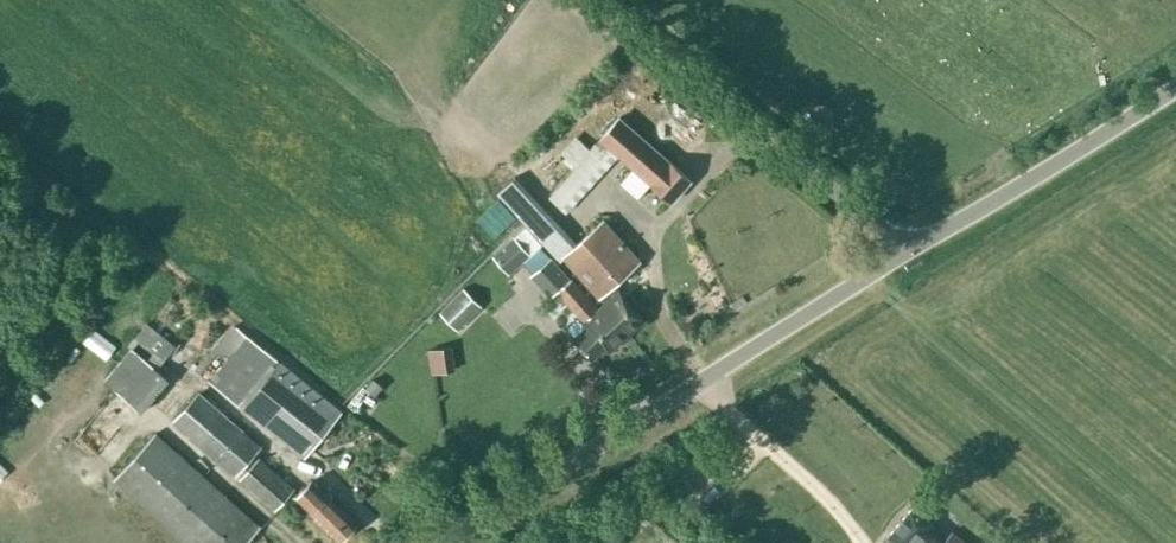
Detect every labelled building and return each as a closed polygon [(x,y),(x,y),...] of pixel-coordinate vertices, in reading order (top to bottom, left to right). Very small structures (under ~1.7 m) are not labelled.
[(594,116),(561,152),(575,166),(549,196),(561,206),(614,149),(671,200),(686,183),(615,121),(608,129),(594,116)] [(562,255),(604,302),(601,305),(626,333),(643,318),(618,290),(612,283),(639,259),(603,219),(577,243),(516,176),(498,192),(559,258),(562,255)] [(493,256),(509,274),(543,245),(526,226),(493,256)] [(626,333),(601,305),(598,308),(571,278),(570,279),(552,257),(530,276),(550,298),(557,291),(584,319),(583,319),(587,323),(572,336),(591,357),(605,345),(609,348),(626,333)] [(439,312),(421,330),(439,348),(481,307),(463,288),(439,312)] [(541,308),(530,307),(530,329),(541,329),(541,308)] [(104,379),(136,407),(164,375),(157,369),(175,346),(147,323),(129,345),(131,347),(104,379)] [(234,324),(195,369),(209,380),(242,406),(304,456),(341,410),(279,361),(248,335),(234,324)] [(373,378),(366,386),(374,393),(381,385),(373,378)] [(197,390),(172,419),(235,474),(261,445),(197,390)] [(130,411),(121,402),(111,413),(104,406),(75,436),(91,452),(130,411)] [(115,476),(189,542),(244,542),(259,527),(154,432),(115,476)] [(258,456),(239,478),(275,509),(294,487),(258,456)] [(296,496),(301,501),(311,511),(339,539),(356,522),(327,494),(327,495),(311,479),(296,496)] [(932,542),(941,531),(932,524),(911,506),(887,535),(897,542),(934,542),(932,542)] [(941,542),(966,542),(951,531),(941,542)]
